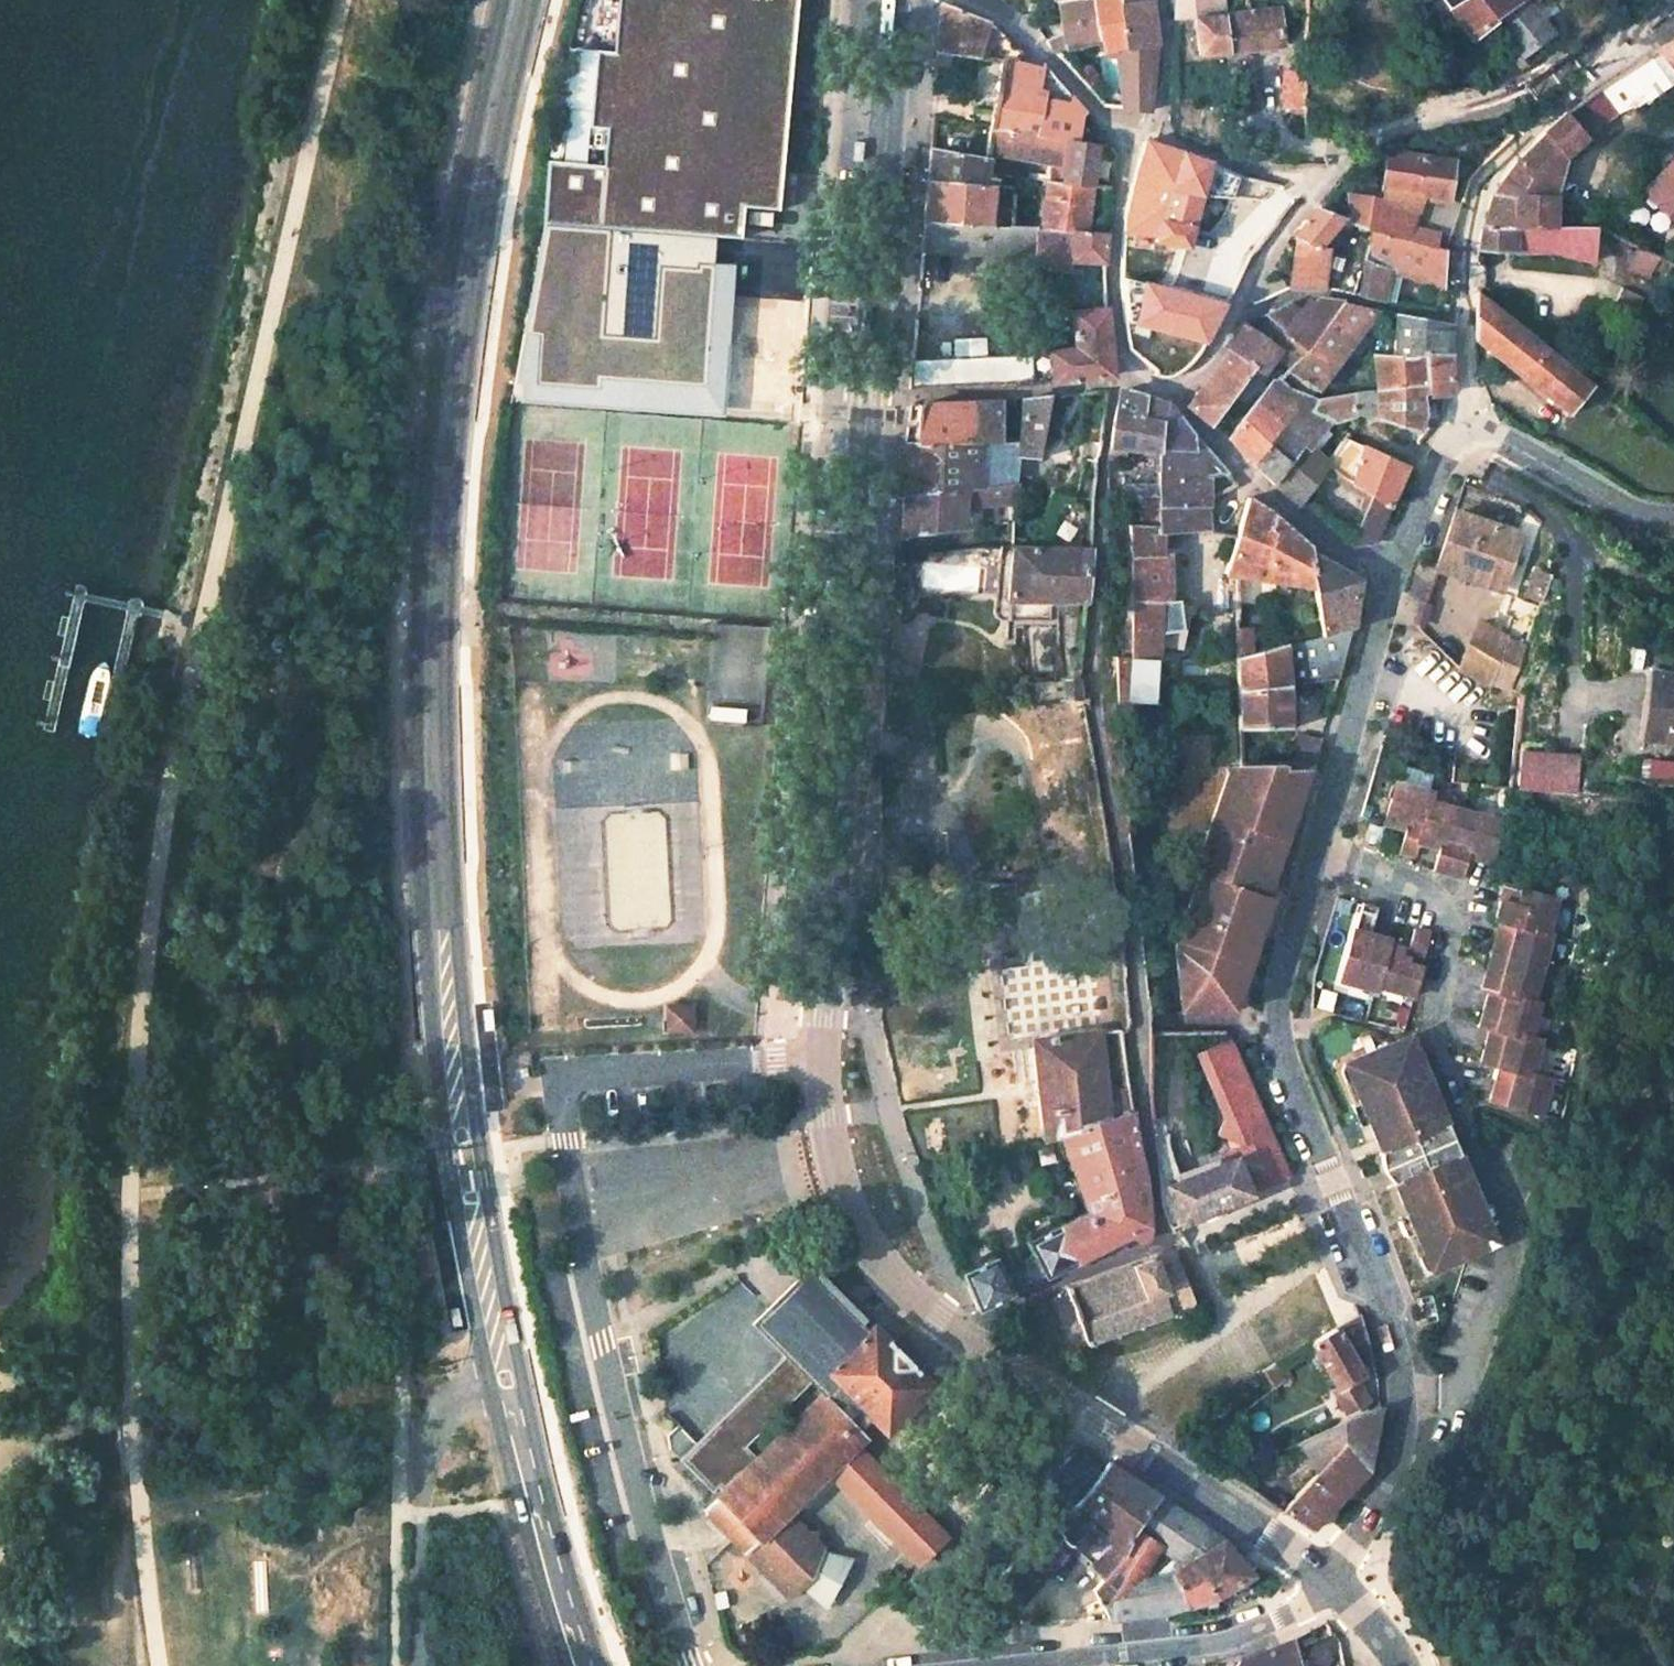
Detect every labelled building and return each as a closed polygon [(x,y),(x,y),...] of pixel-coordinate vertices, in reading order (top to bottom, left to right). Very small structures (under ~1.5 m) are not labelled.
[(625,43),(623,74),(615,165),(547,160),(543,222),(745,237),(747,208),(789,211),(804,27),(814,27),(816,0),(629,0),(625,43)] [(1061,26),(1097,20),(1093,0),(1057,0),(1061,26)] [(1151,0),(1142,0),(1120,2),(1120,0),(1093,0),(1097,20),(1101,41),(1105,40),(1107,55),(1158,47),(1151,0)] [(1207,0),(1175,0),(1174,18),(1209,14),(1207,0)] [(1471,39),(1493,23),(1491,19),(1519,0),(1444,0),(1471,39)] [(1491,19),(1519,57),(1550,34),(1527,3),(1532,0),(1519,0),(1491,19)] [(1043,68),(990,23),(939,4),(936,54),(951,56),(1000,63),(1043,68)] [(1294,25),(1292,7),(1280,9),(1282,26),(1294,25)] [(1282,26),(1280,9),(1196,19),(1199,59),(1284,47),(1282,26)] [(1101,41),(1097,20),(1061,26),(1063,32),(1045,41),(1054,52),(1101,41)] [(1655,49),(1673,73),(1673,40),(1655,49)] [(623,74),(625,43),(613,43),(610,73),(623,74)] [(1150,112),(1158,47),(1107,55),(1108,63),(1118,62),(1123,109),(1150,112)] [(1673,81),(1673,73),(1655,49),(1598,85),(1620,111),(1673,81)] [(951,67),(951,56),(936,54),(935,67),(951,67)] [(1524,64),(1519,57),(1513,62),(1518,69),(1524,64)] [(1079,145),(1082,121),(1085,115),(1044,61),(1043,68),(1000,63),(991,128),(1067,143),(1079,145)] [(1302,108),(1302,70),(1283,70),(1284,109),(1302,108)] [(1587,137),(1620,111),(1598,85),(1567,112),(1587,137)] [(1302,127),(1302,108),(1294,108),(1294,127),(1302,127)] [(1565,160),(1589,139),(1587,137),(1567,112),(1542,133),(1544,136),(1535,144),(1555,168),(1565,160)] [(1062,184),(1067,143),(991,128),(986,153),(1050,164),(1048,182),(1062,184)] [(1187,249),(1210,164),(1144,142),(1134,168),(1127,197),(1121,233),(1155,238),(1154,243),(1187,249)] [(1093,188),(1099,147),(1079,145),(1067,143),(1062,184),(1093,188)] [(1554,195),(1565,160),(1555,168),(1535,144),(1515,164),(1527,179),(1520,194),(1554,195)] [(1447,198),(1454,161),(1388,149),(1381,188),(1447,198)] [(994,186),(995,174),(984,173),(985,160),(929,150),(927,181),(994,186)] [(1638,190),(1669,220),(1673,215),(1673,153),(1638,190)] [(1553,227),(1554,195),(1520,194),(1527,179),(1515,164),(1492,195),(1515,196),(1514,226),(1553,227)] [(991,211),(994,186),(927,181),(924,223),(989,227),(991,211)] [(1088,232),(1093,188),(1062,184),(1048,182),(1046,181),(1040,231),(1071,233),(1071,231),(1088,232)] [(1434,247),(1438,232),(1414,226),(1418,210),(1348,195),(1350,220),(1350,223),(1373,230),(1434,247)] [(1514,226),(1515,196),(1492,195),(1482,226),(1476,252),(1514,252),(1514,226)] [(1319,250),(1344,217),(1315,208),(1291,239),(1295,241),(1319,250)] [(1009,229),(1011,212),(991,211),(989,227),(1009,229)] [(745,237),(543,222),(516,385),(751,396),(771,240),(745,237)] [(1033,260),(1034,231),(1009,229),(989,227),(924,223),(922,251),(1033,260)] [(1363,260),(1373,230),(1350,223),(1330,250),(1343,254),(1363,260)] [(1593,261),(1593,227),(1553,227),(1514,226),(1514,252),(1555,253),(1593,261)] [(1443,291),(1445,250),(1434,247),(1373,230),(1363,260),(1369,261),(1360,296),(1383,300),(1390,272),(1400,275),(1443,291)] [(1105,263),(1108,233),(1088,232),(1071,231),(1071,233),(1070,261),(1086,262),(1105,263)] [(1321,291),(1325,253),(1319,250),(1295,241),(1290,290),(1321,291)] [(1647,279),(1658,257),(1637,246),(1626,268),(1647,279)] [(1360,296),(1369,261),(1363,260),(1343,254),(1333,291),(1360,296)] [(1103,272),(1105,263),(1086,262),(1091,310),(1107,309),(1103,272)] [(1394,302),(1400,275),(1390,272),(1383,300),(1394,302)] [(1569,414),(1593,385),(1474,290),(1471,338),(1569,414)] [(1306,351),(1342,303),(1320,297),(1315,305),(1311,310),(1304,305),(1300,310),(1285,330),(1282,333),(1305,350),(1306,351)] [(1311,310),(1315,305),(1308,299),(1304,305),(1311,310)] [(1285,330),(1300,310),(1287,301),(1262,312),(1271,319),(1285,330)] [(1316,392),(1376,312),(1342,303),(1306,351),(1305,350),(1291,365),(1285,372),(1316,392)] [(1114,378),(1107,309),(1091,310),(1071,312),(1074,349),(1048,352),(1053,384),(1114,378)] [(1203,345),(1220,314),(1203,311),(1189,339),(1203,345)] [(1449,355),(1448,324),(1393,315),(1392,355),(1449,355)] [(1291,365),(1305,350),(1282,333),(1285,330),(1271,319),(1260,334),(1239,321),(1222,345),(1228,348),(1186,406),(1211,427),(1253,367),(1262,372),(1275,354),(1291,365)] [(1032,387),(1031,357),(984,359),(984,340),(955,341),(956,360),(913,361),(911,389),(1003,391),(1032,387)] [(1451,395),(1449,355),(1392,355),(1381,355),(1370,354),(1373,392),(1349,395),(1351,417),(1375,416),(1419,431),(1421,418),(1420,398),(1451,395)] [(1351,417),(1349,395),(1316,399),(1289,389),(1278,380),(1276,379),(1253,408),(1272,422),(1283,407),(1294,414),(1282,429),(1303,446),(1308,450),(1329,420),(1351,417)] [(1194,453),(1203,445),(1168,403),(1118,390),(1109,444),(1108,449),(1123,449),(1159,451),(1194,453)] [(1040,459),(1051,397),(1024,400),(1018,457),(1040,459)] [(1001,443),(1003,403),(918,405),(915,443),(979,443),(1001,443)] [(1282,429),(1294,414),(1283,407),(1272,422),(1253,408),(1226,440),(1253,463),(1282,429)] [(1275,482),(1303,446),(1282,429),(1253,463),(1275,482)] [(1325,463),(1342,439),(1337,435),(1321,460),(1325,463)] [(1380,530),(1407,466),(1344,436),(1342,439),(1325,463),(1327,465),(1370,496),(1360,521),(1380,530)] [(978,489),(979,443),(915,443),(905,444),(899,485),(897,497),(903,496),(978,489)] [(1207,479),(1228,475),(1203,445),(1194,453),(1159,451),(1159,479),(1199,479),(1207,479)] [(1322,472),(1327,465),(1325,463),(1321,460),(1308,450),(1303,446),(1275,482),(1299,503),(1322,472)] [(1122,460),(1123,449),(1108,449),(1107,460),(1122,460)] [(1360,521),(1370,496),(1327,465),(1322,472),(1357,499),(1341,539),(1350,546),(1360,521)] [(1198,530),(1199,479),(1159,479),(1159,484),(1158,525),(1158,530),(1162,530),(1198,530)] [(1206,530),(1207,479),(1199,479),(1198,530),(1206,530)] [(1016,505),(1016,485),(978,489),(903,496),(900,536),(964,530),(966,510),(1016,505)] [(1311,554),(1311,548),(1273,515),(1246,500),(1223,576),(1237,578),(1315,590),(1311,554)] [(1534,536),(1539,521),(1520,503),(1512,527),(1534,536)] [(1434,564),(1497,582),(1513,530),(1449,512),(1434,564)] [(1374,543),(1380,530),(1360,521),(1350,546),(1374,543)] [(1161,556),(1162,530),(1158,530),(1158,525),(1129,526),(1129,658),(1113,658),(1114,702),(1155,705),(1161,602),(1170,601),(1170,556),(1161,556)] [(1014,548),(1002,547),(1001,559),(1013,560),(1014,548)] [(1086,572),(1089,549),(1054,548),(1014,548),(1013,560),(1007,621),(1052,621),(1051,602),(1055,602),(1076,602),(1083,602),(1086,572)] [(1351,628),(1359,581),(1311,554),(1315,590),(1320,636),(1351,628)] [(1007,621),(1013,560),(1001,559),(996,615),(997,618),(1001,621),(1007,621)] [(1075,615),(1076,602),(1055,602),(1055,616),(1075,615)] [(1479,624),(1460,671),(1492,685),(1507,639),(1479,624)] [(1286,686),(1337,682),(1351,628),(1320,636),(1240,657),(1237,658),(1238,692),(1286,686)] [(1650,672),(1642,740),(1673,744),(1673,674),(1650,672)] [(1078,695),(1078,682),(1031,689),(1033,708),(1078,702),(1078,695)] [(1288,727),(1286,686),(1238,692),(1239,728),(1288,727)] [(999,713),(999,705),(988,705),(989,714),(999,713)] [(1314,769),(1322,742),(1294,734),(1285,765),(1284,770),(1290,769),(1314,769)] [(1573,792),(1576,758),(1520,752),(1516,787),(1573,792)] [(1161,761),(1162,773),(1173,773),(1173,760),(1161,761)] [(1648,781),(1650,761),(1641,760),(1639,780),(1648,781)] [(1650,761),(1648,781),(1673,784),(1673,763),(1650,761)] [(1181,1014),(1233,1013),(1273,898),(1268,895),(1250,888),(1252,883),(1255,875),(1273,881),(1304,797),(1282,787),(1290,769),(1284,770),(1285,765),(1241,766),(1240,766),(1237,774),(1235,774),(1200,872),(1205,874),(1181,943),(1181,1014)] [(1314,769),(1290,769),(1282,787),(1304,797),(1314,769)] [(1394,781),(1381,824),(1397,830),(1400,821),(1405,822),(1396,850),(1414,855),(1418,841),(1430,803),(1433,794),(1432,794),(1394,781)] [(1437,839),(1442,841),(1440,849),(1432,871),(1447,877),(1466,814),(1430,803),(1418,841),(1434,846),(1437,839)] [(1472,850),(1478,852),(1476,860),(1490,864),(1502,824),(1466,814),(1447,877),(1462,882),(1467,865),(1470,858),(1472,850)] [(1250,888),(1268,895),(1273,881),(1255,875),(1252,883),(1250,888)] [(1501,924),(1547,937),(1557,904),(1506,889),(1495,922),(1501,924)] [(1362,901),(1337,979),(1373,990),(1375,985),(1387,942),(1388,938),(1371,933),(1379,906),(1362,901)] [(1491,957),(1546,972),(1555,940),(1547,937),(1501,924),(1496,940),(1508,944),(1506,952),(1494,948),(1491,957)] [(1375,985),(1410,994),(1429,930),(1413,925),(1403,956),(1399,955),(1402,946),(1387,942),(1375,985)] [(1494,948),(1506,952),(1508,944),(1496,940),(1494,948)] [(1490,994),(1536,1007),(1546,972),(1491,957),(1488,970),(1501,973),(1498,982),(1485,978),(1481,991),(1490,994)] [(1501,973),(1488,970),(1485,978),(1498,982),(1501,973)] [(1493,1031),(1536,1043),(1545,1009),(1536,1007),(1490,994),(1481,1027),(1493,1031)] [(1036,1089),(1041,1140),(1059,1135),(1058,1133),(1108,1121),(1105,1094),(1130,1089),(1122,1030),(1126,1026),(1126,1023),(1125,995),(1027,1007),(1031,1039),(1036,1089)] [(690,1038),(689,1008),(661,1009),(662,1039),(690,1038)] [(1503,1070),(1539,1080),(1548,1047),(1536,1043),(1493,1031),(1489,1045),(1500,1048),(1498,1056),(1487,1053),(1484,1065),(1503,1070)] [(1486,1212),(1439,1097),(1438,1093),(1426,1065),(1420,1067),(1407,1037),(1357,1057),(1365,1074),(1353,1079),(1427,1253),(1438,1248),(1445,1266),(1495,1246),(1481,1214),(1486,1212)] [(1236,1157),(1245,1180),(1266,1171),(1263,1163),(1271,1160),(1280,1157),(1233,1041),(1196,1057),(1200,1066),(1222,1120),(1213,1135),(1232,1146),(1236,1157)] [(1487,1053),(1498,1056),(1500,1048),(1489,1045),(1487,1053)] [(1346,1062),(1353,1079),(1365,1074),(1357,1057),(1346,1062)] [(1507,1106),(1548,1117),(1557,1085),(1550,1083),(1539,1080),(1503,1070),(1500,1084),(1512,1087),(1510,1095),(1497,1092),(1495,1102),(1507,1106)] [(1497,1092),(1510,1095),(1512,1087),(1500,1084),(1497,1092)] [(1149,1225),(1145,1177),(1132,1107),(1130,1089),(1105,1094),(1108,1121),(1058,1133),(1059,1135),(1085,1213),(1031,1238),(1038,1253),(1047,1273),(1048,1275),(1131,1236),(1132,1239),(1134,1242),(1137,1243),(1140,1243),(1143,1243),(1146,1241),(1148,1238),(1149,1235),(1149,1225)] [(1232,1146),(1210,1156),(1215,1166),(1236,1157),(1232,1146)] [(1177,1226),(1252,1194),(1245,1180),(1236,1157),(1215,1166),(1190,1176),(1180,1181),(1171,1161),(1155,1167),(1160,1206),(1170,1229),(1177,1226)] [(1190,1176),(1181,1157),(1171,1161),(1180,1181),(1190,1176)] [(1284,1167),(1280,1157),(1271,1160),(1263,1163),(1266,1171),(1245,1180),(1252,1194),(1255,1193),(1281,1182),(1289,1178),(1284,1167)] [(1427,1253),(1434,1271),(1445,1266),(1438,1248),(1427,1253)] [(1192,1308),(1169,1249),(1065,1288),(1087,1348),(1192,1308)] [(1047,1273),(1038,1253),(999,1271),(1009,1291),(1047,1273)] [(999,1271),(994,1260),(960,1275),(974,1310),(1011,1293),(1009,1291),(999,1271)] [(813,1266),(806,1273),(858,1325),(865,1318),(813,1266)] [(755,1458),(702,1510),(731,1540),(790,1599),(810,1578),(812,1570),(811,1561),(810,1558),(819,1549),(815,1544),(815,1537),(807,1537),(788,1518),(829,1477),(916,1566),(946,1537),(854,1443),(846,1435),(865,1416),(873,1423),(886,1436),(934,1388),(872,1325),(865,1332),(858,1325),(806,1273),(760,1318),(790,1348),(826,1385),(755,1458)] [(1358,1314),(1308,1343),(1337,1391),(1333,1394),(1345,1415),(1365,1405),(1367,1399),(1356,1380),(1363,1375),(1359,1368),(1371,1361),(1363,1330),(1358,1314)] [(790,1348),(717,1420),(755,1458),(826,1385),(790,1348)] [(1370,1472),(1380,1407),(1378,1407),(1298,1443),(1317,1473),(1282,1510),(1284,1512),(1313,1531),(1370,1472)] [(865,1416),(846,1435),(854,1443),(873,1423),(865,1416)] [(702,1510),(755,1458),(717,1420),(694,1444),(676,1425),(664,1436),(667,1450),(677,1460),(670,1467),(700,1498),(695,1504),(702,1510)] [(1133,1534),(1161,1496),(1111,1463),(1076,1503),(1063,1515),(1057,1521),(1074,1536),(1067,1543),(1090,1564),(1077,1578),(1092,1591),(1121,1560),(1133,1534)] [(1097,1598),(1107,1619),(1166,1613),(1170,1613),(1184,1608),(1171,1579),(1184,1570),(1184,1569),(1163,1545),(1160,1538),(1178,1509),(1166,1501),(1161,1496),(1133,1534),(1121,1560),(1092,1591),(1097,1598)] [(1204,1527),(1178,1509),(1160,1538),(1163,1545),(1184,1569),(1184,1570),(1171,1579),(1184,1608),(1205,1602),(1215,1599),(1217,1598),(1192,1561),(1222,1541),(1204,1527)] [(1074,1536),(1057,1521),(1049,1528),(1067,1543),(1074,1536)] [(1217,1598),(1253,1577),(1222,1541),(1192,1561),(1217,1598)] [(826,1604),(851,1556),(830,1544),(804,1593),(826,1604)] [(1075,1621),(1107,1619),(1097,1598),(1073,1598),(1075,1621)] [(1217,1605),(1215,1599),(1205,1602),(1206,1618),(1214,1618),(1217,1605)] [(1450,1647),(1443,1627),(1423,1633),(1430,1654),(1450,1647)] [(1298,1634),(1240,1657),(1233,1665),(1344,1665),(1342,1656),(1305,1665),(1298,1634)]
